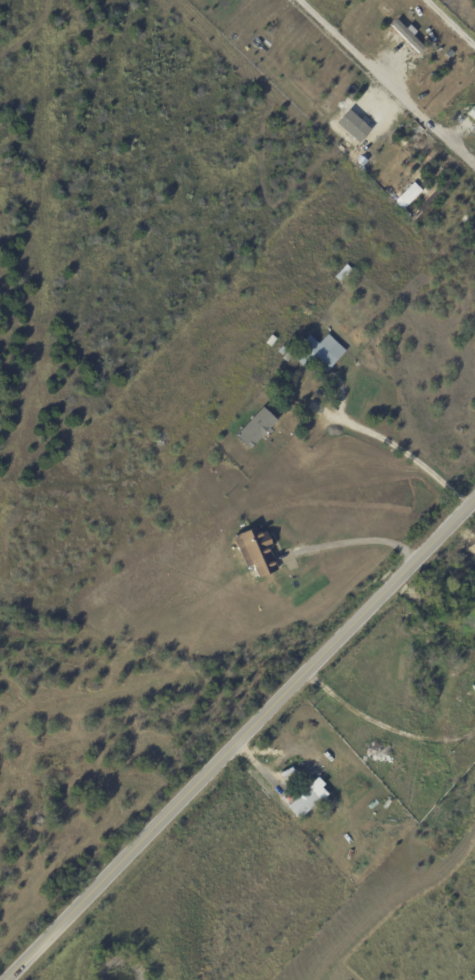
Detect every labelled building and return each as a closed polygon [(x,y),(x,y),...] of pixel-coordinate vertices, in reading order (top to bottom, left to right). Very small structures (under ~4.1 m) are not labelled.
[(395,23),(420,55),(428,49),(403,17),(395,23)] [(342,122),(363,142),(376,129),(354,109),(342,122)] [(397,200),(405,210),(425,191),(417,182),(397,200)] [(333,367),(327,374),(311,359),(304,367),(291,356),(310,335),(320,344),(329,334),(347,351),(333,367)] [(266,343),(272,335),(277,339),(272,347),(266,343)] [(282,346),(292,354),(288,359),(283,355),(282,356),(278,352),(282,346)] [(270,429),(251,449),(236,436),(264,407),(278,421),(270,429)] [(260,527),(263,534),(267,532),(274,548),(270,549),(279,571),(259,579),(253,566),(247,569),(234,537),(260,526),(260,527)] [(320,802),(300,820),(288,808),(308,789),(320,801),(320,802)] [(180,954),(187,961),(183,965),(176,958),(180,954)]
